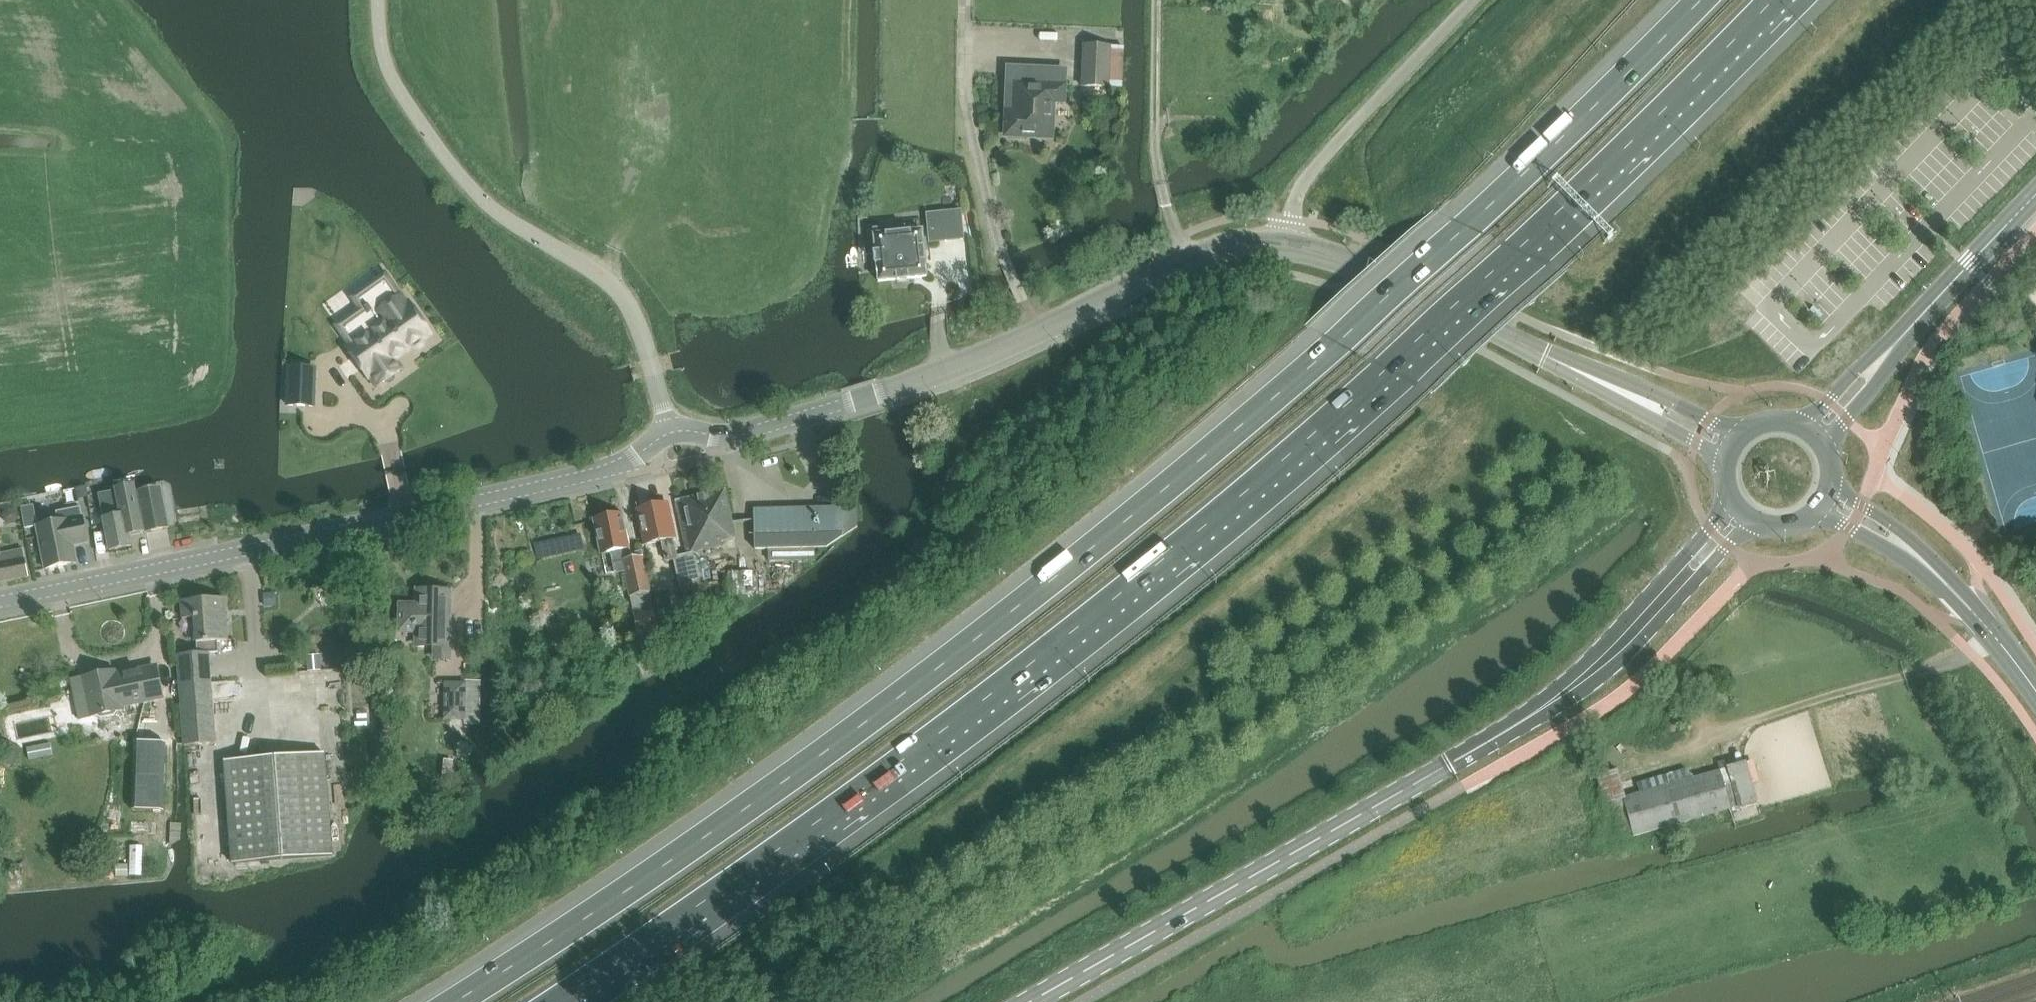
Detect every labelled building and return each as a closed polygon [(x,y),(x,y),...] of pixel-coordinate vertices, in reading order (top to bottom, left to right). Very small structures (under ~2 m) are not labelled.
[(1083,86),(1109,87),(1111,47),(1084,46),(1083,86)] [(1011,111),(1006,115),(1005,131),(1010,137),(1027,137),(1031,134),(1053,135),(1054,102),(1065,103),(1066,85),(1024,84),(1024,83),(1014,82),(1013,98),(1015,98),(1014,111),(1011,111)] [(963,239),(961,211),(943,212),(946,240),(963,239)] [(926,276),(926,277),(927,276),(927,275),(923,232),(923,230),(921,231),(903,232),(904,239),(877,241),(876,235),(874,235),(875,237),(876,253),(875,253),(875,254),(876,254),(877,262),(876,262),(876,264),(877,263),(879,280),(879,281),(881,281),(898,279),(898,281),(899,280),(899,279),(907,278),(907,280),(909,279),(908,278),(926,276)] [(410,347),(412,349),(424,344),(424,337),(430,333),(411,305),(402,293),(373,313),(382,325),(371,332),(368,328),(364,327),(360,327),(356,329),(352,332),(351,336),(348,349),(368,377),(371,374),(379,386),(401,371),(393,359),(410,347)] [(290,368),(288,405),(314,406),(316,369),(290,368)] [(100,491),(111,549),(131,546),(129,533),(142,531),(134,485),(100,491)] [(87,486),(76,488),(78,498),(89,497),(87,486)] [(169,527),(161,486),(139,491),(147,531),(169,527)] [(722,541),(736,537),(725,490),(677,501),(689,553),(723,545),(722,541)] [(40,498),(27,497),(26,516),(39,517),(40,498)] [(695,595),(705,593),(696,553),(678,557),(673,539),(675,538),(667,503),(639,509),(647,544),(662,541),(667,562),(674,559),(682,591),(694,589),(695,595)] [(59,520),(38,525),(46,568),(77,562),(74,544),(89,541),(84,516),(83,516),(82,506),(57,511),(59,520)] [(769,547),(770,561),(814,560),(813,548),(827,548),(857,527),(857,508),(824,508),(756,509),(757,547),(769,547)] [(8,510),(4,514),(5,520),(10,523),(15,523),(19,518),(18,513),(14,509),(8,510)] [(625,569),(639,634),(659,629),(643,556),(632,558),(622,512),(609,515),(609,513),(600,515),(601,518),(596,519),(604,554),(617,551),(622,571),(625,569)] [(29,578),(25,550),(0,554),(0,582),(29,578)] [(728,596),(753,596),(753,572),(728,572),(728,596)] [(276,593),(265,593),(266,607),(277,606),(276,593)] [(436,658),(448,658),(449,595),(419,595),(419,606),(402,606),(402,624),(418,624),(418,643),(436,643),(436,658)] [(198,643),(198,652),(179,654),(185,746),(216,744),(209,653),(219,653),(218,642),(228,641),(225,598),(182,601),(183,619),(194,618),(196,643),(198,643)] [(334,636),(323,636),(324,648),(334,648),(334,636)] [(114,672),(85,678),(94,717),(99,716),(102,718),(115,715),(118,712),(122,711),(121,706),(163,697),(157,668),(115,677),(114,672)] [(446,719),(467,719),(467,683),(446,683),(446,719)] [(135,742),(132,810),(164,811),(167,743),(143,743),(135,742)] [(51,743),(28,748),(30,759),(53,755),(51,743)] [(335,856),(326,754),(225,761),(233,863),(335,856)] [(1746,763),(1728,768),(1727,762),(1718,765),(1720,771),(1730,809),(1739,807),(1756,802),(1746,763)] [(1674,824),(1683,822),(1730,809),(1720,771),(1688,779),(1686,770),(1638,784),(1641,793),(1624,797),(1618,770),(1605,774),(1598,776),(1606,802),(1609,814),(1615,812),(1622,839),(1674,824)] [(128,864),(117,864),(117,876),(129,876),(128,864)]
